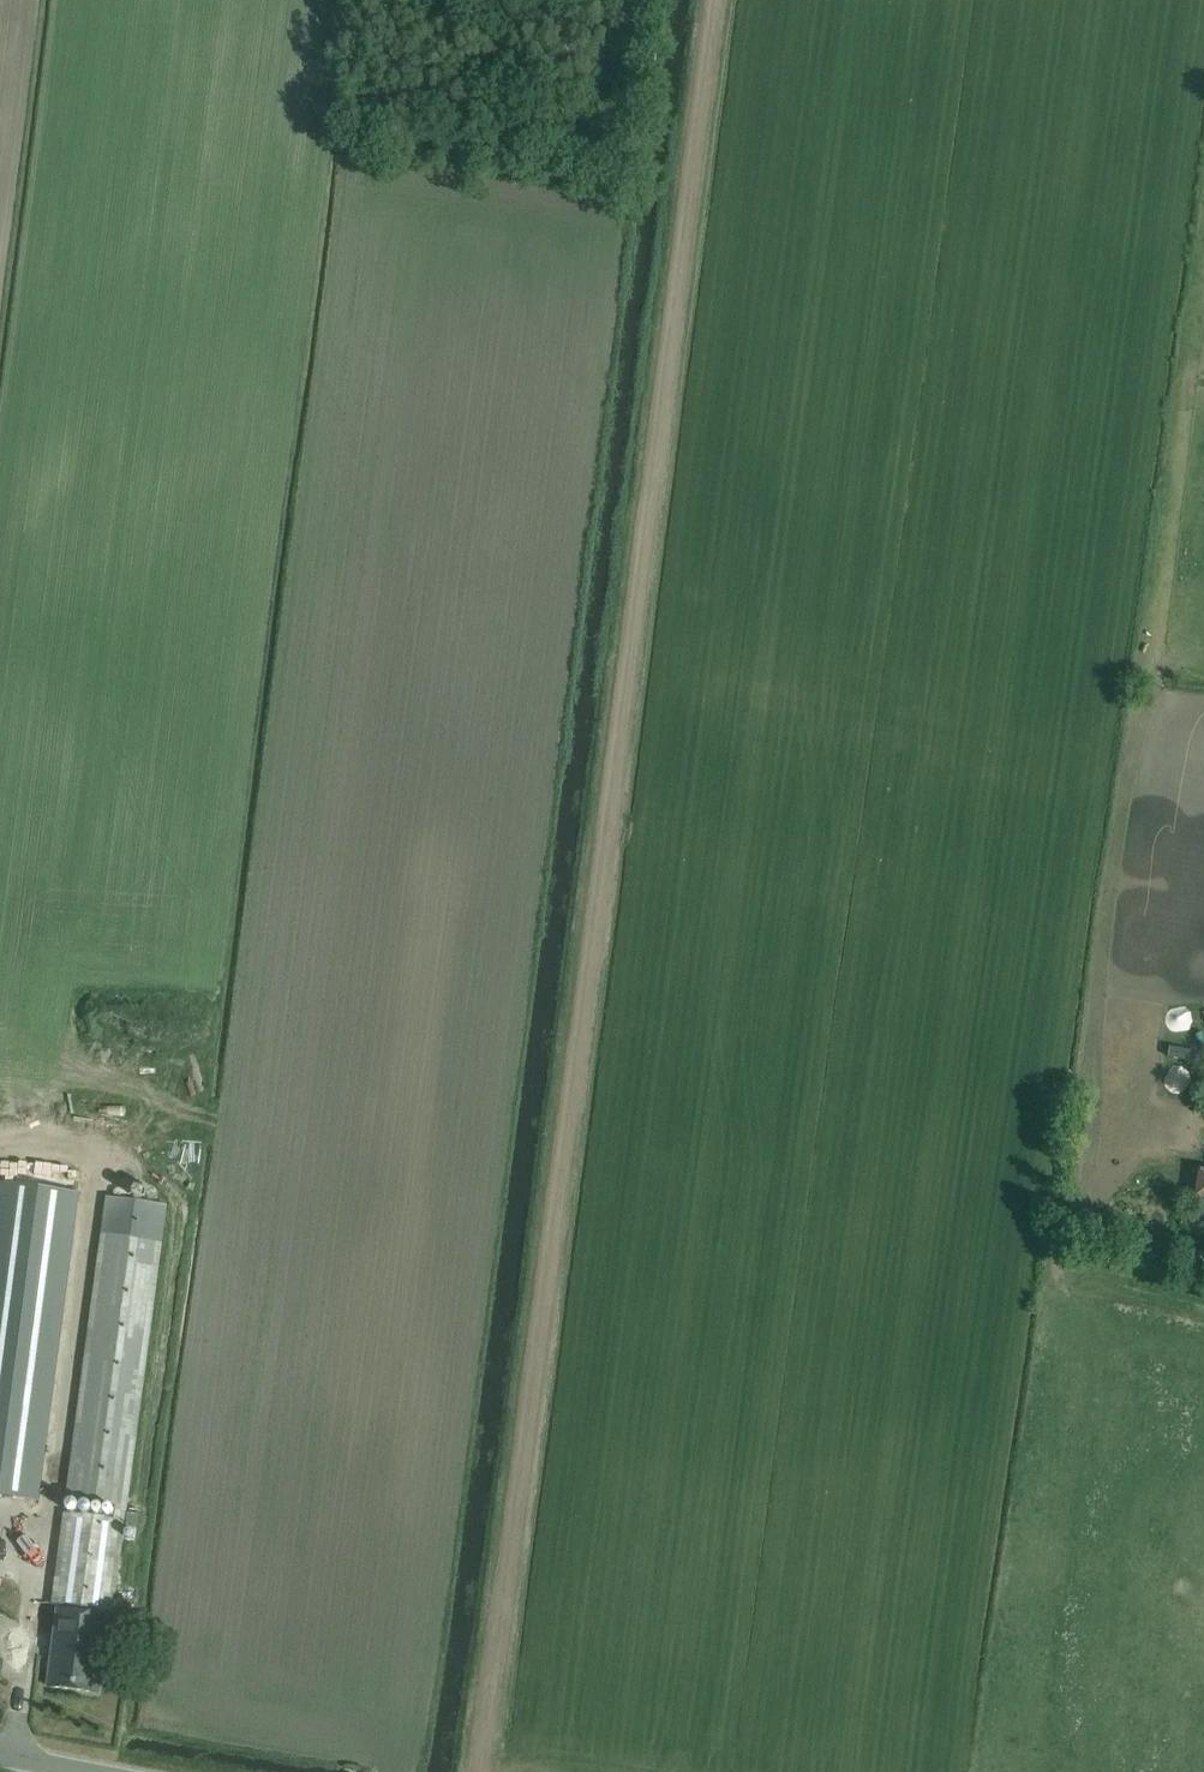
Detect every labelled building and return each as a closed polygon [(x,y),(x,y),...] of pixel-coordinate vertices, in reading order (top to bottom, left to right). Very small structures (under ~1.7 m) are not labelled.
[(79,1196),(1,1186),(0,1193),(0,1498),(36,1503),(79,1196)] [(124,1519),(163,1241),(102,1232),(67,1499),(116,1506),(114,1518),(65,1511),(52,1604),(58,1605),(47,1685),(97,1692),(108,1611),(111,1612),(124,1519)]
